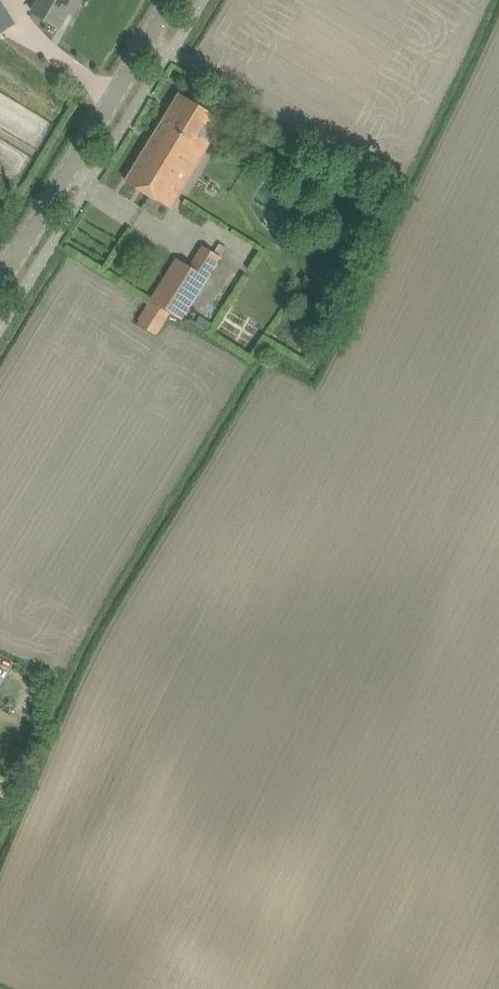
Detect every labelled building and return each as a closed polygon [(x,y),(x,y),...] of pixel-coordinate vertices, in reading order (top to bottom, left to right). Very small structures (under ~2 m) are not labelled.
[(60,27),(73,4),(76,7),(80,0),(41,0),(34,13),(60,27)] [(3,35),(17,27),(0,2),(0,30),(3,35)] [(127,181),(144,191),(171,208),(224,121),(180,93),(127,181)] [(178,259),(152,301),(180,319),(226,246),(220,242),(213,252),(204,246),(191,267),(178,259)]
